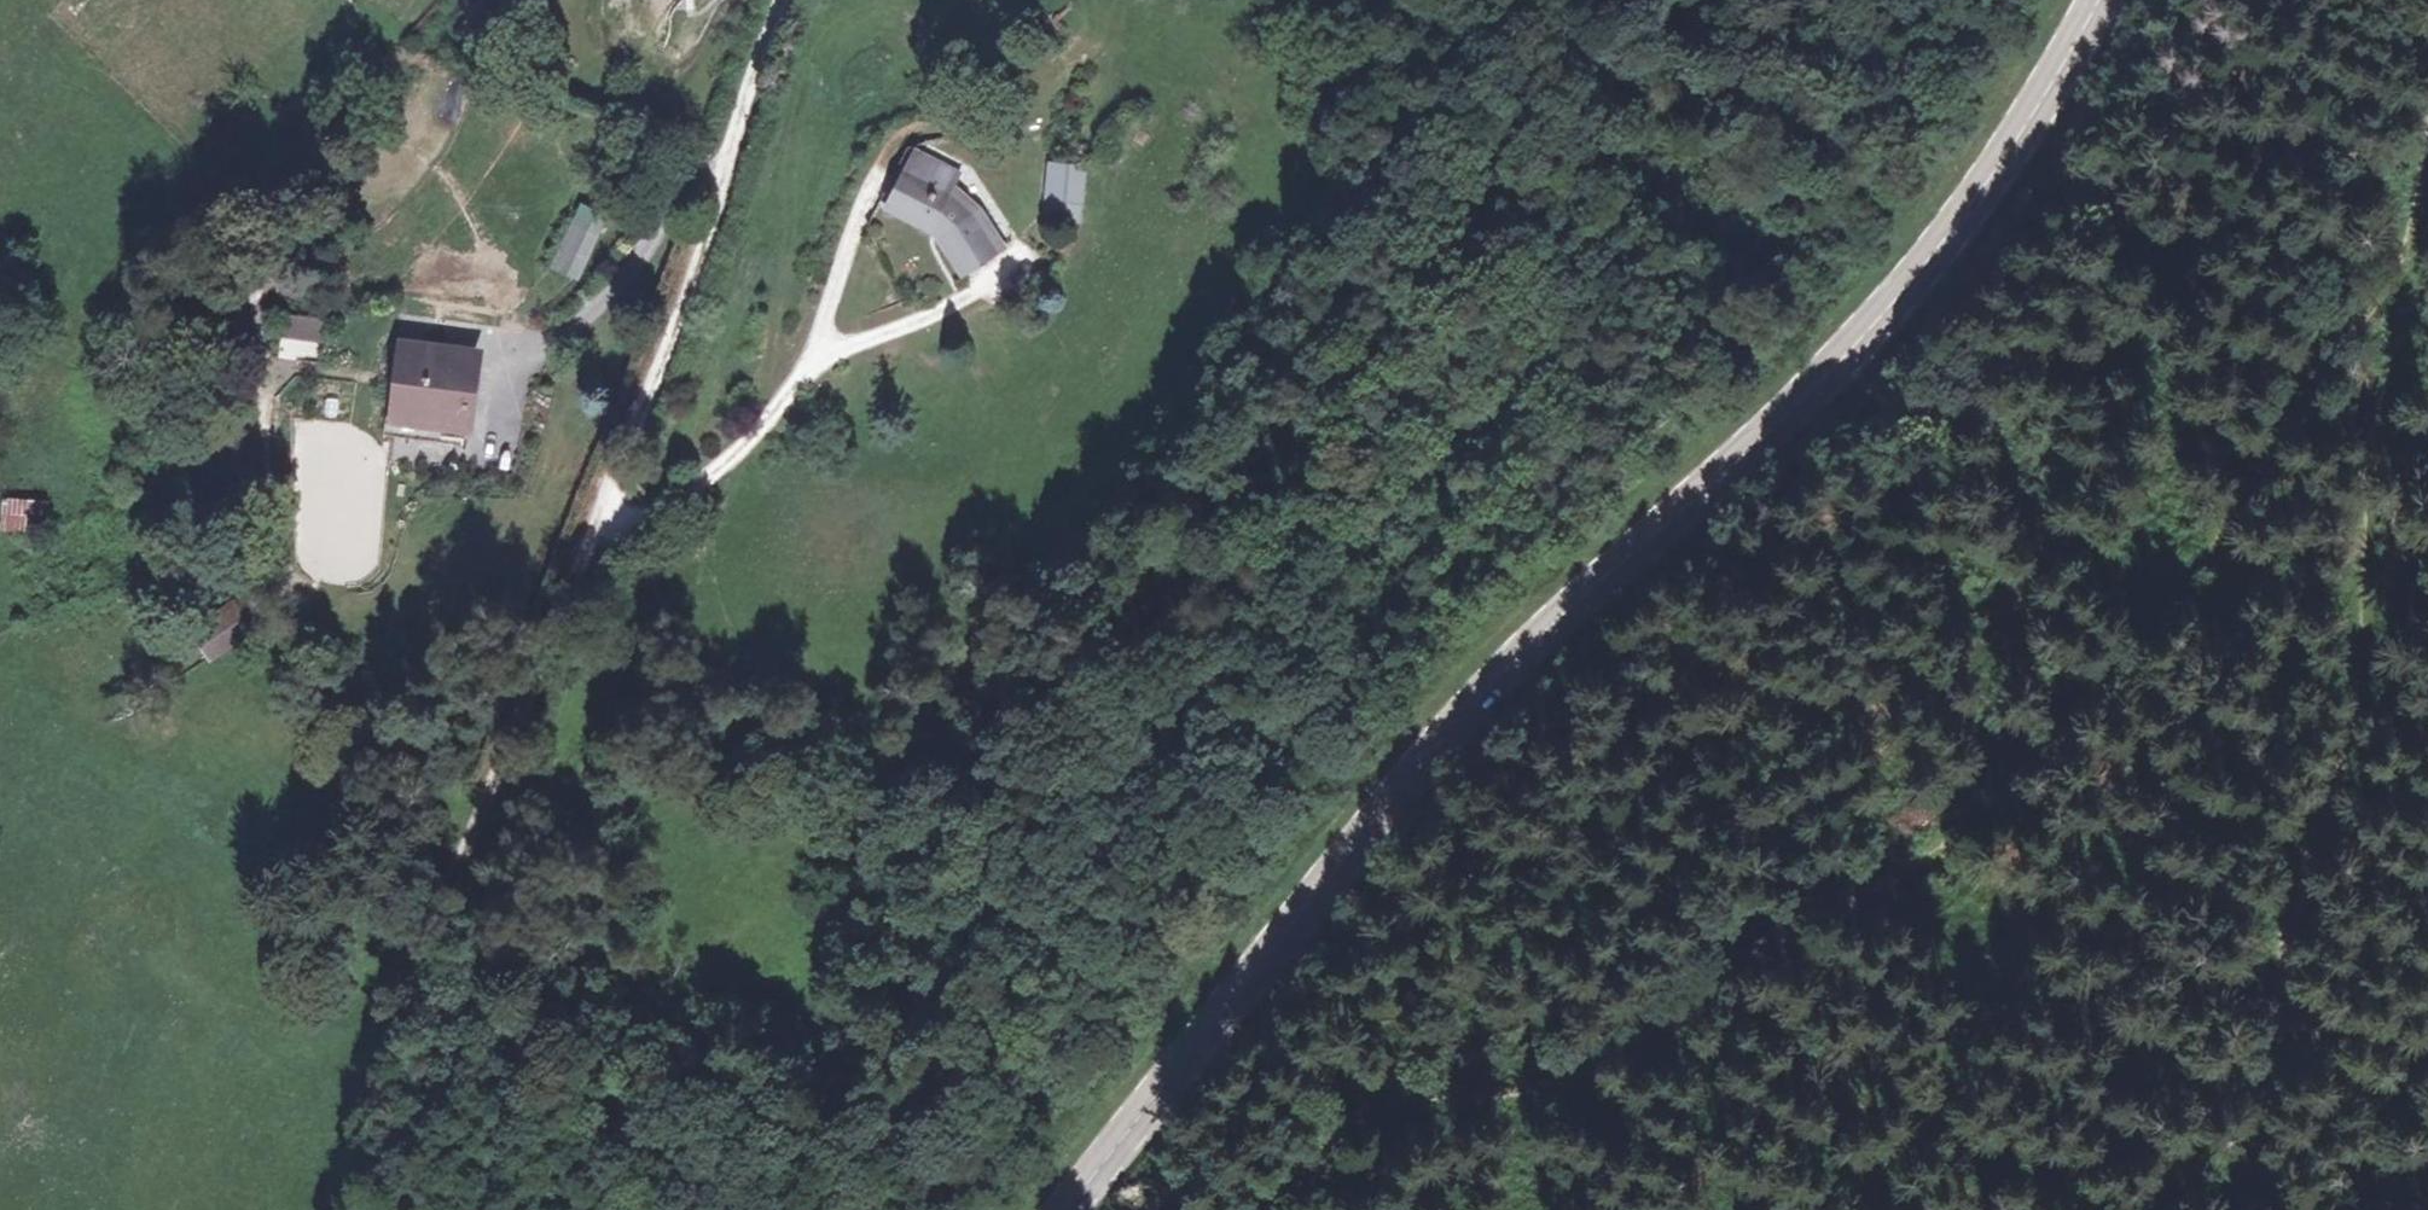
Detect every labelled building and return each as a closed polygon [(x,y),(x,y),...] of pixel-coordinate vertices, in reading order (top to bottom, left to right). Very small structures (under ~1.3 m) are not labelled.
[(990,212),(967,191),(952,183),(961,167),(927,149),(898,206),(943,231),(972,274),(1011,246),(990,212)] [(1049,160),(1042,220),(1080,224),(1087,164),(1049,160)] [(974,174),(961,167),(952,183),(967,191),(974,174)] [(581,200),(549,264),(577,278),(609,214),(581,200)] [(320,358),(324,314),(284,311),(280,354),(320,358)] [(483,360),(410,350),(397,445),(470,455),(483,360)] [(6,495),(2,529),(40,533),(44,500),(6,495)] [(204,649),(221,674),(252,652),(235,628),(204,649)]
